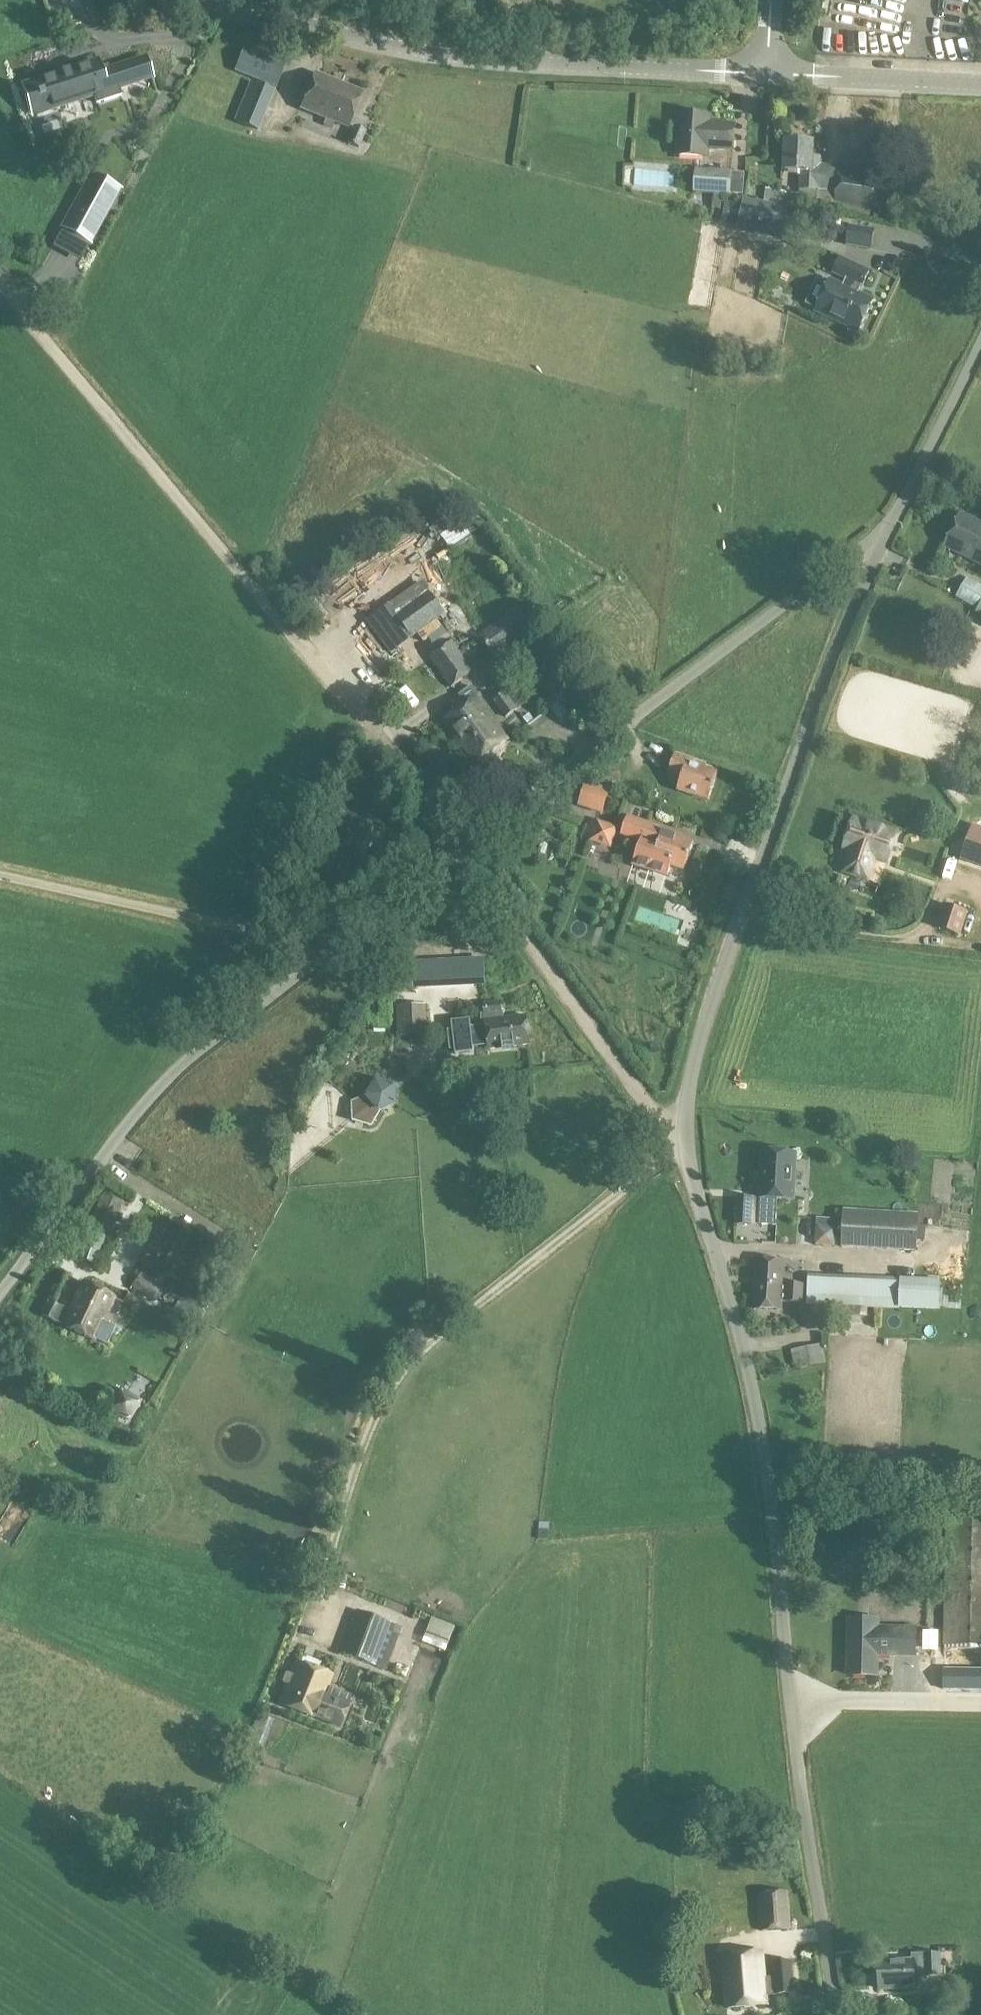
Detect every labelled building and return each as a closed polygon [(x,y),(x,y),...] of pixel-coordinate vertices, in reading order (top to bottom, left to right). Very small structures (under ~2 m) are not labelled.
[(276,89),(288,62),(245,44),(234,72),(276,89)] [(119,89),(150,79),(144,59),(110,70),(99,73),(98,69),(96,62),(70,71),(69,70),(68,70),(68,71),(62,73),(62,72),(61,73),(61,74),(41,80),(42,80),(35,82),(39,95),(38,96),(39,100),(41,100),(45,112),(63,107),(94,97),(96,105),(122,97),(119,89)] [(348,129),(362,93),(316,74),(301,110),(348,129)] [(234,121),(258,130),(274,91),(251,82),(234,121)] [(78,127),(97,124),(93,106),(75,109),(78,127)] [(678,157),(705,159),(706,151),(734,153),(735,126),(708,124),(708,117),(681,116),(678,157)] [(364,132),(355,129),(349,143),(358,147),(364,132)] [(788,144),(786,172),(801,173),(800,191),(819,192),(816,212),(833,215),(841,170),(841,168),(822,165),(822,158),(813,157),(813,146),(788,144)] [(633,190),(670,191),(671,170),(634,169),(633,190)] [(744,196),(745,174),(734,174),(734,172),(696,170),(695,194),(732,196),(732,195),(744,196)] [(881,177),(841,170),(833,215),(897,226),(900,203),(878,199),(881,177)] [(90,184),(66,227),(93,242),(116,203),(103,195),(104,193),(90,184)] [(764,203),(801,210),(803,198),(766,192),(764,203)] [(738,233),(795,243),(801,210),(764,203),(744,200),(738,233)] [(846,247),(872,252),(876,231),(867,229),(871,227),(871,225),(868,222),(859,221),(858,228),(850,226),(846,247)] [(847,281),(862,289),(863,289),(871,272),(841,258),(833,275),(847,281)] [(830,281),(816,312),(859,332),(874,302),(830,281)] [(945,547),(980,565),(980,526),(961,516),(945,547)] [(955,598),(980,613),(980,585),(968,578),(955,598)] [(430,591),(397,616),(414,639),(446,614),(430,591)] [(531,633),(515,611),(481,634),(497,656),(531,633)] [(452,641),(428,659),(450,689),(474,672),(462,655),(452,641)] [(477,644),(462,655),(474,672),(489,660),(477,644)] [(519,710),(507,693),(495,702),(507,719),(519,710)] [(480,700),(448,724),(478,765),(511,741),(480,700)] [(683,778),(679,791),(710,801),(719,774),(707,770),(708,767),(675,756),(669,773),(683,778)] [(612,789),(589,781),(581,803),(605,811),(612,789)] [(620,825),(599,818),(591,840),(613,847),(620,825)] [(672,867),(685,871),(694,844),(682,840),(683,837),(628,819),(622,836),(642,842),(634,866),(668,878),(672,867)] [(845,873),(867,880),(875,859),(887,863),(897,835),(855,820),(845,849),(852,851),(845,873)] [(980,863),(980,833),(972,830),(963,857),(980,863)] [(958,936),(966,913),(946,907),(939,929),(958,936)] [(485,958),(413,961),(414,989),(486,986),(485,958)] [(473,1048),(489,1046),(489,1050),(530,1046),(527,1017),(504,1020),(502,1002),(484,1004),(487,1027),(471,1028),(470,1020),(452,1022),(453,1031),(448,1031),(450,1051),(455,1050),(455,1055),(474,1053),(473,1048)] [(424,1007),(399,1008),(401,1037),(426,1036),(424,1007)] [(379,1084),(369,1098),(354,1104),(354,1122),(368,1125),(372,1126),(372,1124),(380,1112),(396,1105),(395,1088),(379,1084)] [(793,1201),(796,1154),(762,1152),(760,1199),(738,1198),(737,1225),(776,1227),(778,1200),(793,1201)] [(72,1247),(68,1255),(96,1267),(123,1202),(101,1194),(87,1230),(79,1248),(72,1247)] [(918,1215),(844,1211),(842,1247),(916,1251),(918,1215)] [(815,1230),(815,1244),(833,1244),(834,1231),(815,1230)] [(217,1265),(183,1242),(168,1263),(174,1266),(167,1277),(196,1297),(217,1265)] [(782,1311),(782,1303),(802,1304),(803,1285),(783,1284),(785,1262),(757,1260),(754,1309),(782,1311)] [(132,1288),(152,1301),(154,1299),(158,1302),(163,1293),(159,1291),(164,1282),(144,1269),(132,1288)] [(862,1317),(862,1307),(939,1312),(940,1286),(824,1280),(823,1305),(836,1306),(836,1316),(862,1317)] [(69,1310),(49,1301),(42,1316),(62,1325),(61,1327),(93,1342),(107,1348),(116,1330),(102,1323),(114,1298),(82,1283),(69,1310)] [(172,1314),(190,1325),(192,1323),(196,1325),(205,1310),(182,1297),(172,1314)] [(797,1361),(821,1351),(817,1339),(792,1349),(797,1361)] [(130,1421),(142,1401),(123,1389),(111,1409),(130,1421)] [(391,1625),(392,1623),(355,1611),(339,1654),(374,1668),(375,1666),(385,1670),(402,1629),(391,1625)] [(916,1628),(879,1627),(879,1619),(849,1619),(849,1677),(877,1677),(878,1656),(916,1656),(916,1628)] [(923,1644),(938,1644),(938,1630),(923,1630),(923,1644)] [(331,1676),(299,1663),(282,1705),(338,1729),(348,1704),(323,1694),(331,1676)] [(980,1691),(980,1671),(944,1670),(944,1690),(980,1691)] [(257,1767),(267,1741),(247,1733),(237,1760),(257,1767)] [(761,1932),(791,1930),(790,1893),(758,1894),(761,1932)] [(793,1960),(771,1962),(773,1977),(765,1977),(763,1953),(723,1957),(727,2008),(767,2005),(767,1996),(796,1994),(793,1960)] [(940,1953),(924,1954),(924,1961),(925,1976),(925,1977),(941,1977),(940,1953)] [(880,1990),(915,1989),(915,1976),(925,1976),(924,1961),(879,1962),(880,1990)]
